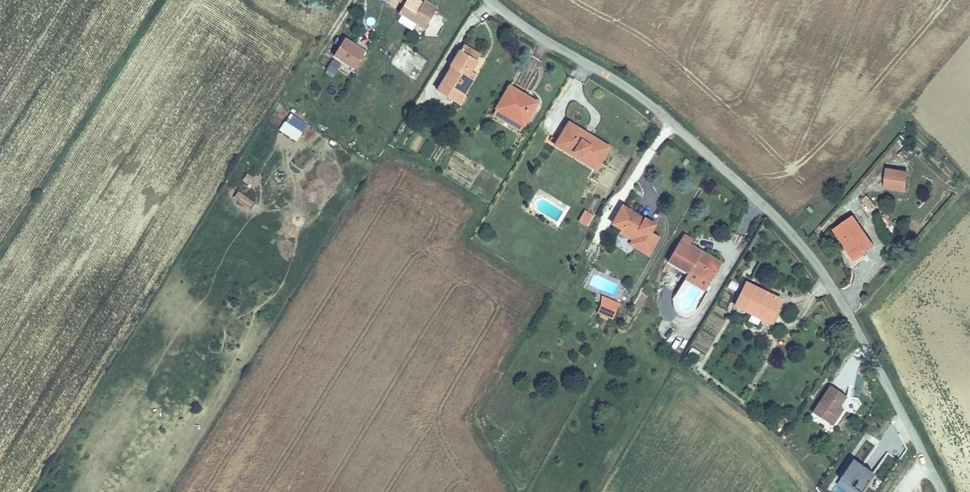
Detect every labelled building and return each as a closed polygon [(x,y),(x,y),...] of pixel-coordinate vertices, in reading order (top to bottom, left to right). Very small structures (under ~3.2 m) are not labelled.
[(408,0),(394,0),(392,4),(387,13),(420,31),(435,9),(421,0),(411,0),(411,1),(408,0)] [(332,58),(355,71),(366,51),(343,38),(332,58)] [(460,44),(455,50),(472,61),(476,55),(460,44)] [(404,67),(410,51),(403,48),(396,64),(404,67)] [(472,61),(455,50),(445,65),(449,68),(436,90),(454,103),(472,75),(467,71),(472,61)] [(331,59),(325,70),(334,75),(340,64),(331,59)] [(509,85),(495,108),(522,125),(533,106),(520,98),(523,94),(509,85)] [(284,120),(278,130),(296,142),(302,132),(284,120)] [(551,135),(548,140),(596,167),(609,144),(565,121),(557,137),(551,135)] [(347,160),(351,151),(342,146),(337,155),(347,160)] [(883,190),(906,193),(909,172),(886,168),(883,190)] [(238,192),(232,200),(249,210),(254,201),(238,192)] [(651,226),(655,219),(625,199),(615,215),(624,220),(623,223),(632,229),(628,236),(648,249),(659,231),(651,226)] [(585,210),(578,221),(587,227),(594,215),(585,210)] [(875,252),(856,220),(837,232),(856,263),(875,252)] [(684,234),(680,240),(699,252),(703,246),(684,234)] [(723,261),(703,246),(699,252),(680,240),(671,254),(690,267),(694,263),(713,276),(723,261)] [(691,280),(685,276),(675,290),(680,295),(691,280)] [(748,279),(737,302),(773,321),(780,309),(778,307),(782,297),(748,279)] [(599,296),(595,303),(611,313),(615,306),(599,296)] [(690,348),(686,358),(694,362),(699,352),(690,348)] [(834,386),(816,415),(836,427),(846,413),(842,408),(850,396),(834,386)] [(832,491),(834,491),(861,491),(873,475),(852,461),(832,491)]
